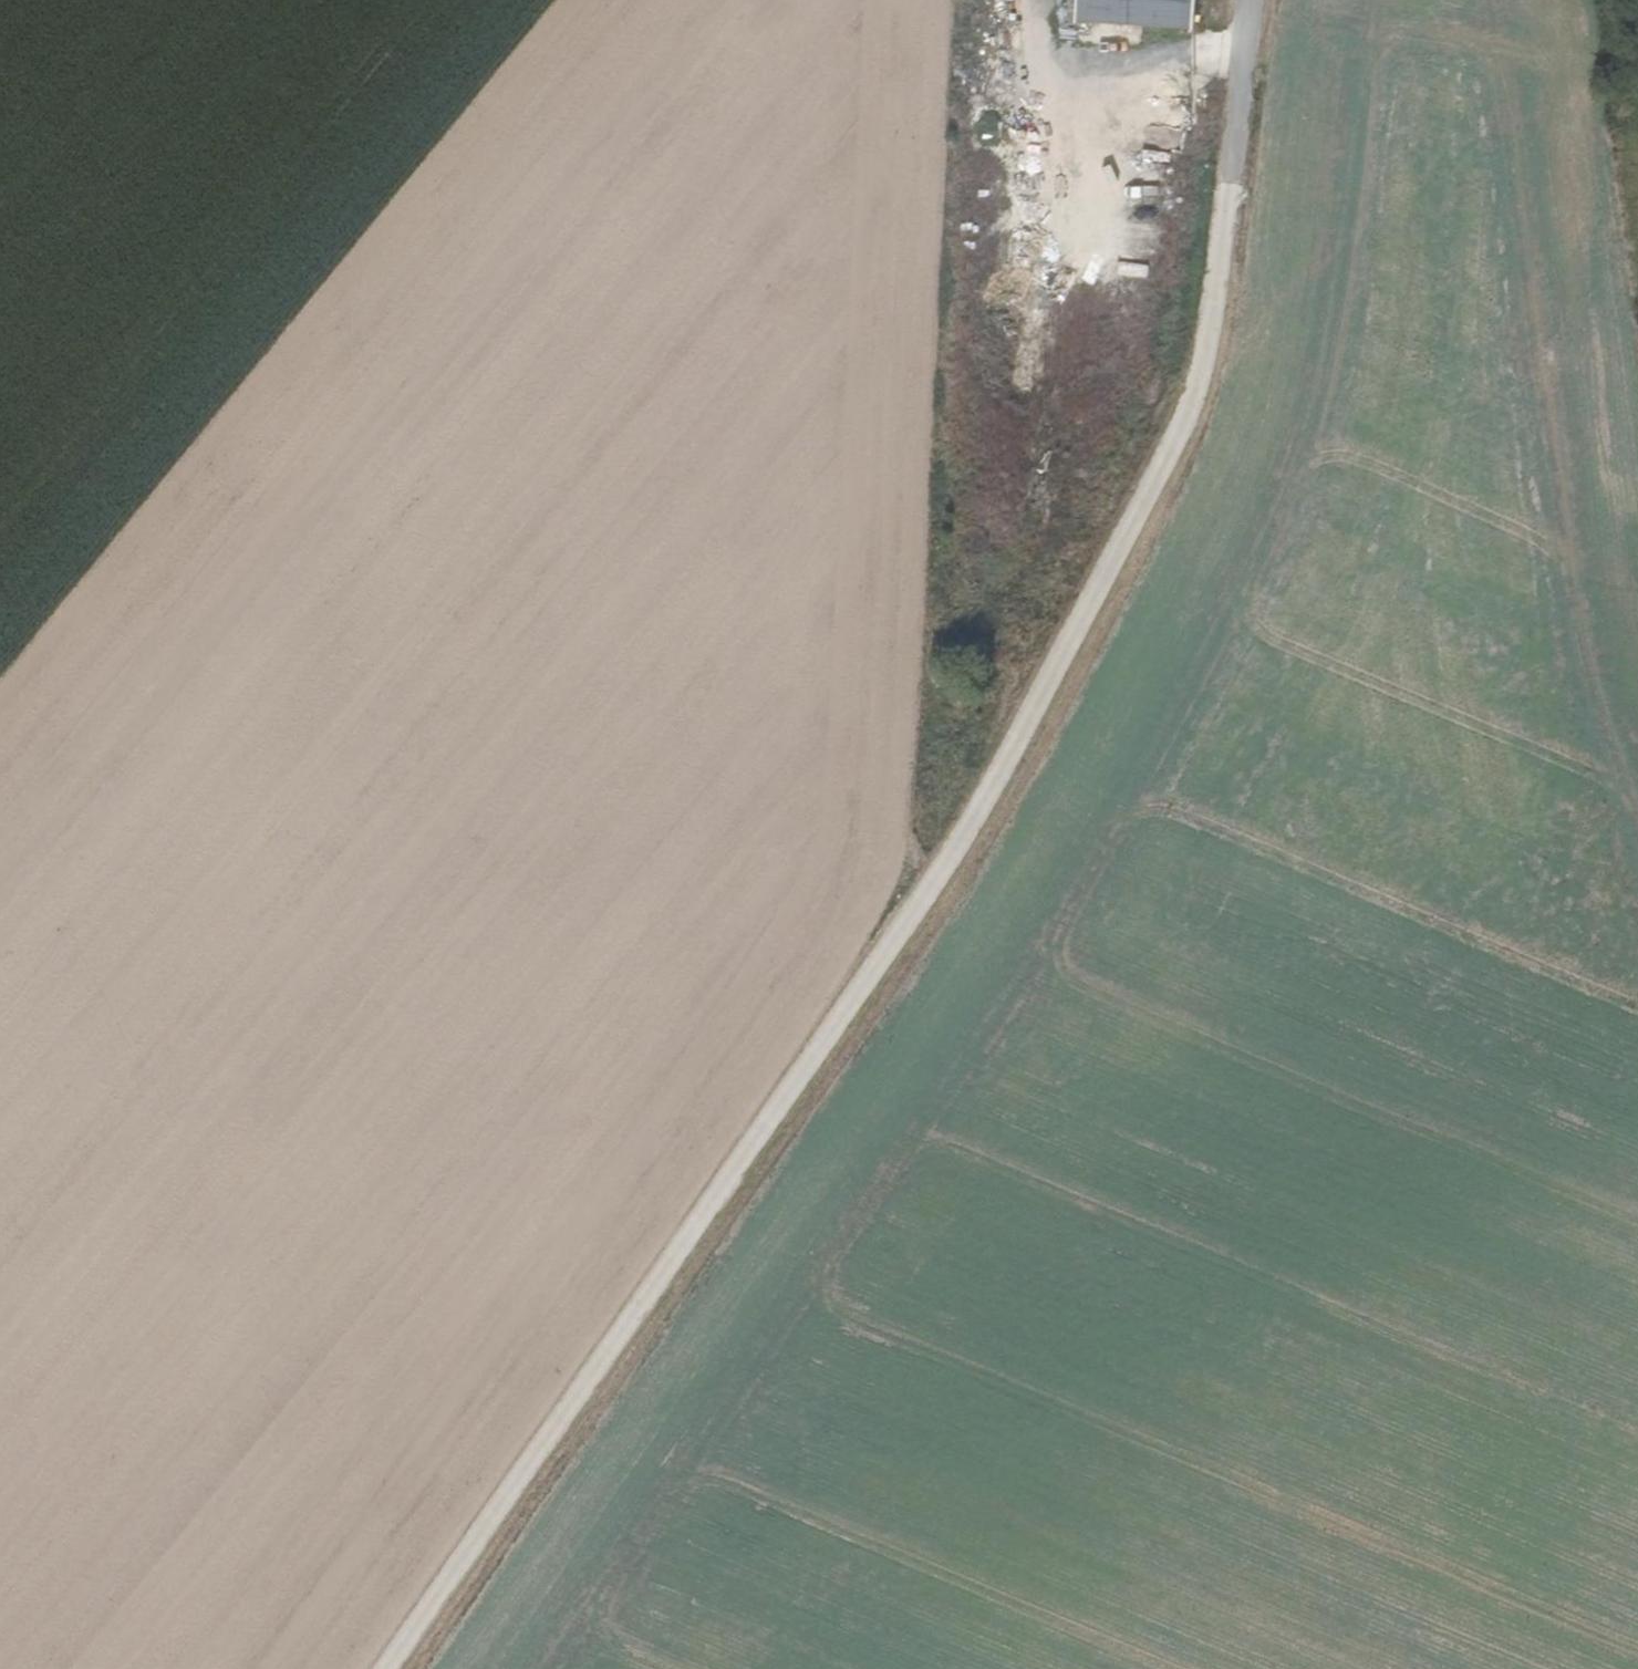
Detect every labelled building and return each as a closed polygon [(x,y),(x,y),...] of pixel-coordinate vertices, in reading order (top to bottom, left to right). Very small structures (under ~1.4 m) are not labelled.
[(1188,0),(1081,0),(1080,17),(1186,25),(1188,0)]
